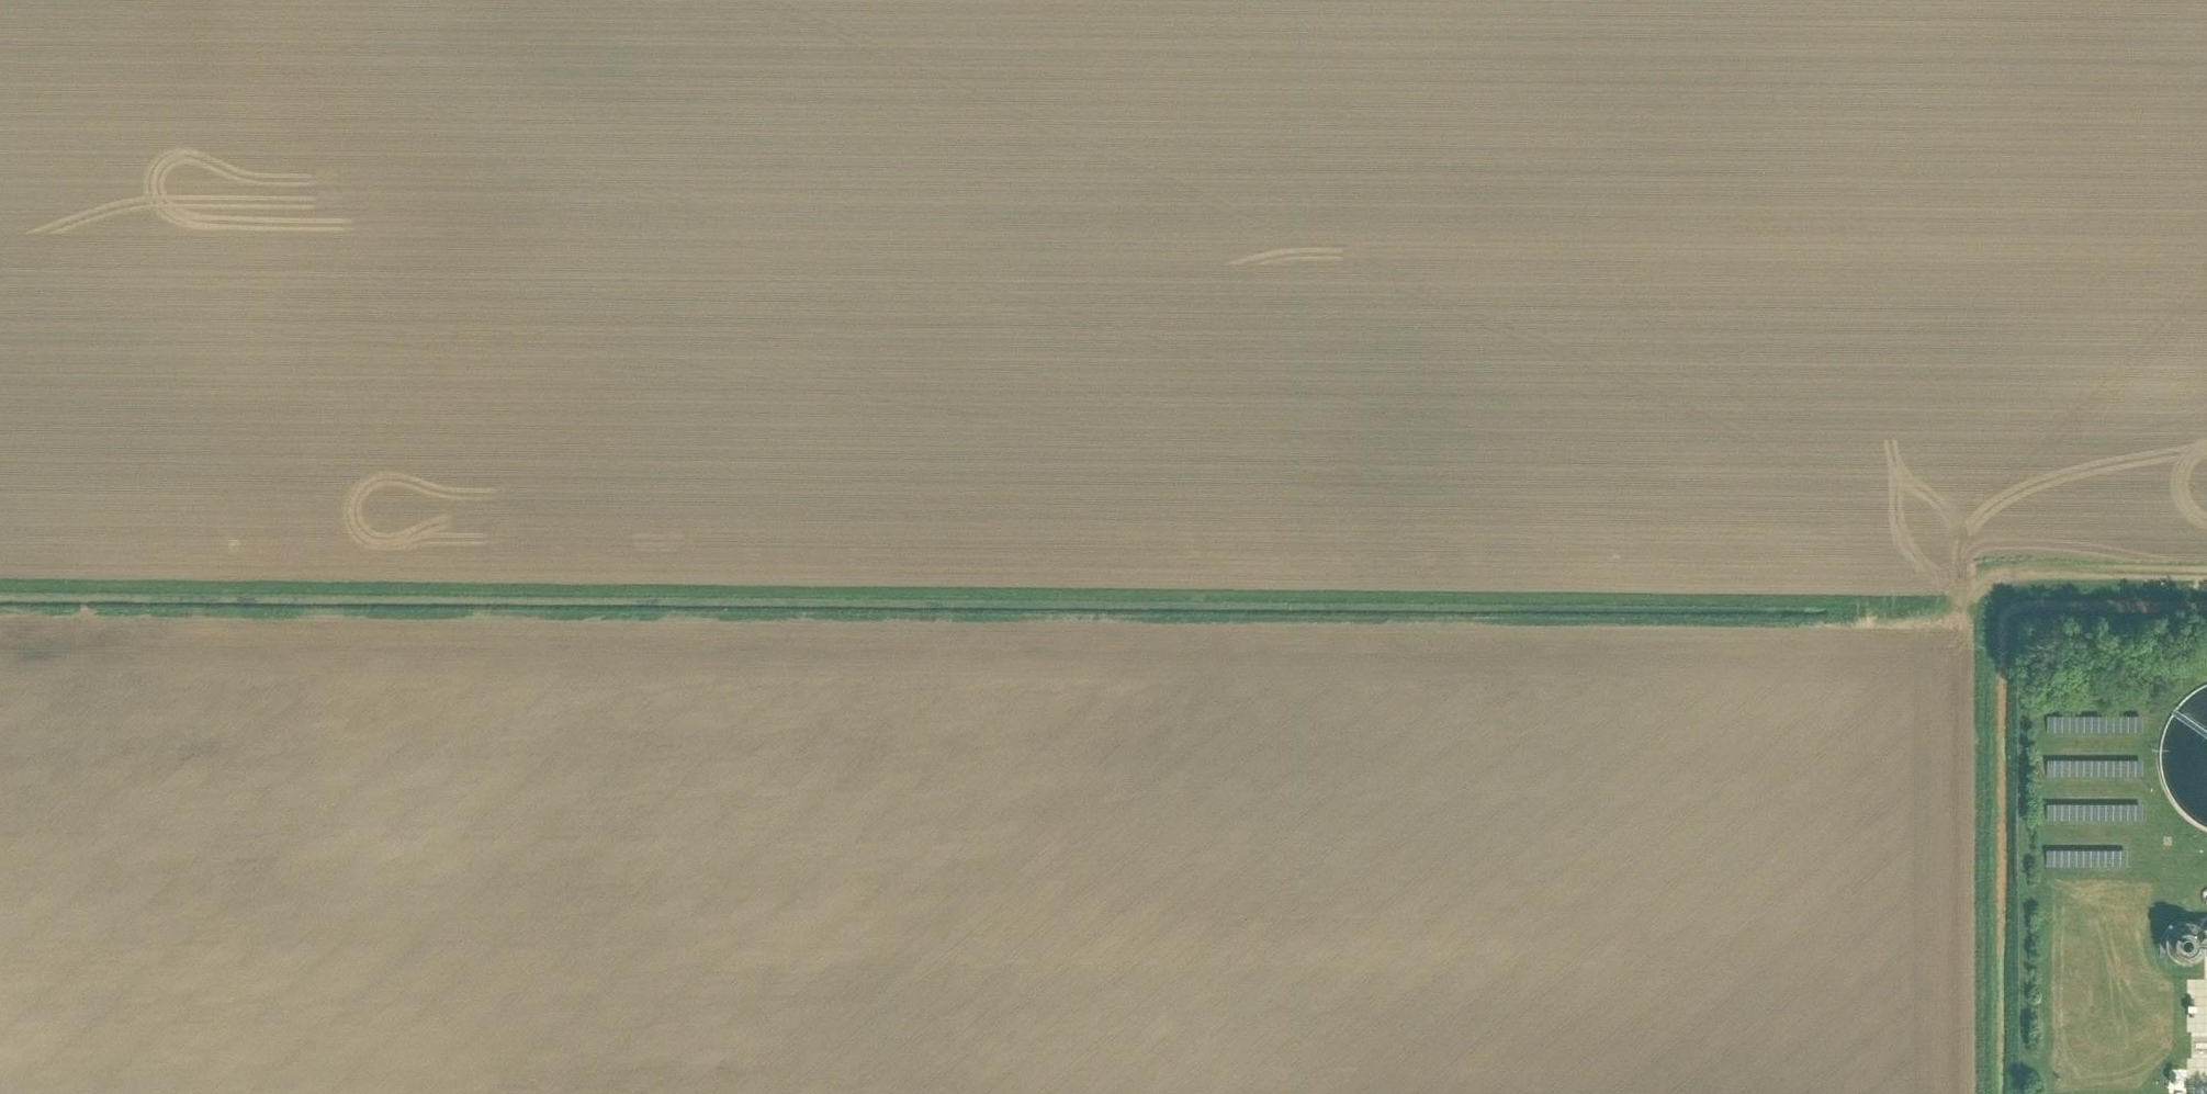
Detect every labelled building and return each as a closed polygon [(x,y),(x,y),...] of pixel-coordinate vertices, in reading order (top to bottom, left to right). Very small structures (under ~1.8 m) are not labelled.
[(2089,865),(2089,851),(2048,850),(2047,863),(2089,865)] [(2183,919),(2178,921),(2174,923),(2170,926),(2168,930),(2166,935),(2165,939),(2165,944),(2167,949),(2169,953),(2172,956),(2176,959),(2181,961),(2186,961),(2190,961),(2195,960),(2199,957),(2203,954),(2206,950),(2206,926),(2203,926),(2200,924),(2196,921),(2192,920),(2187,919),(2183,919)]
